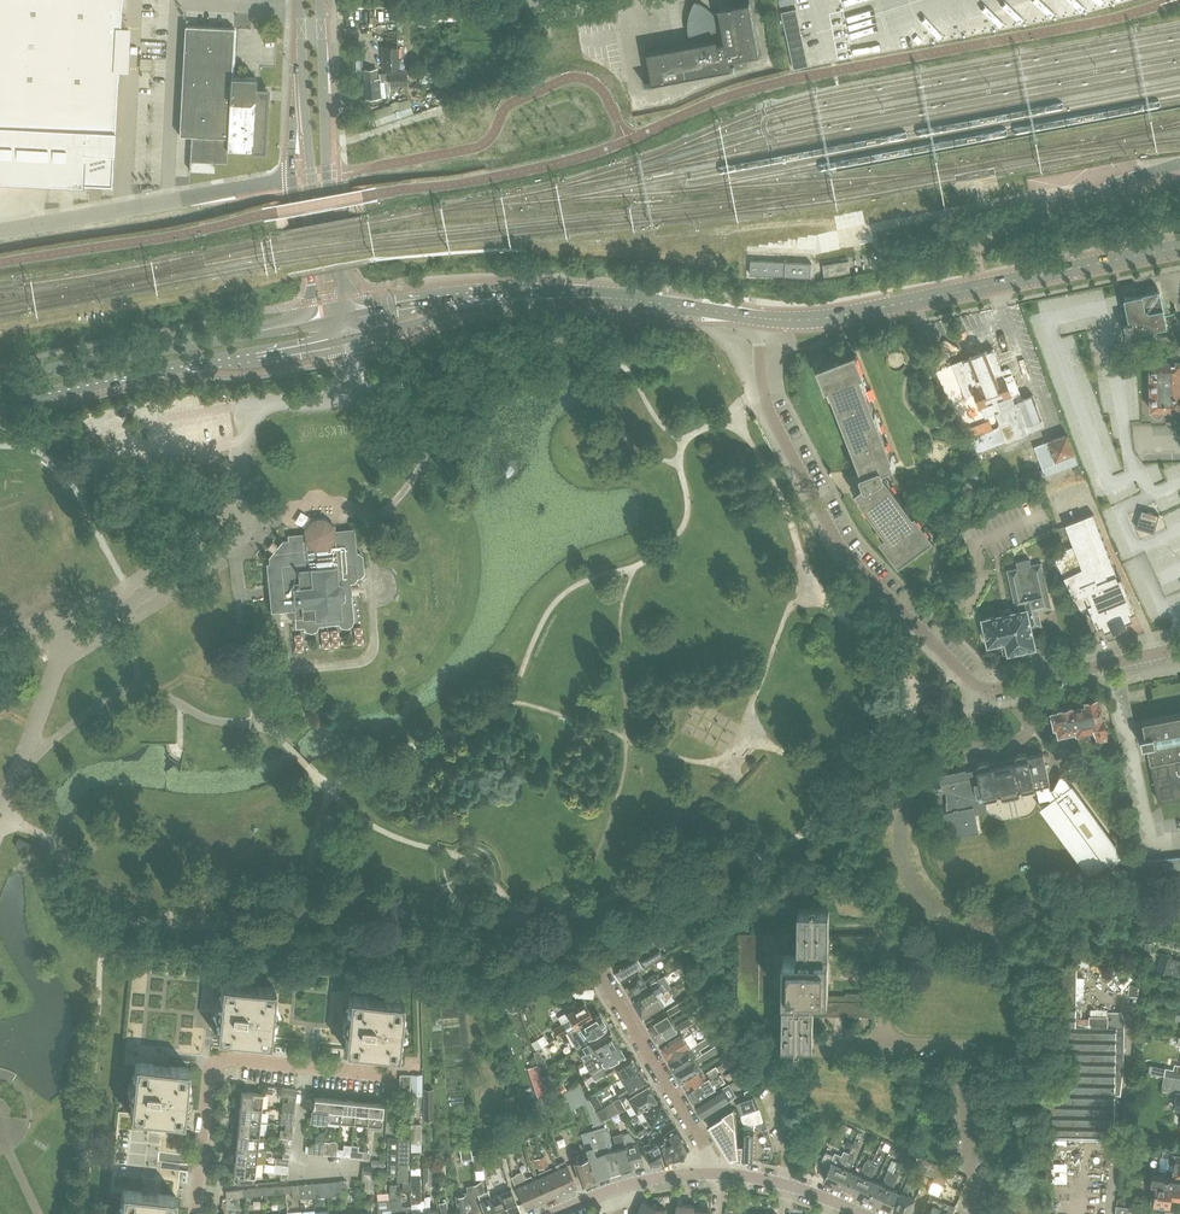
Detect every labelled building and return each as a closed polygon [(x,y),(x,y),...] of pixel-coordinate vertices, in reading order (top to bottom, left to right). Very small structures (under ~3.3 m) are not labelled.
[(70,183),(82,183),(82,171),(112,172),(117,66),(120,66),(122,29),(119,28),(121,0),(0,0),(0,179),(70,183)] [(758,50),(749,0),(718,6),(718,11),(713,12),(703,5),(694,0),(690,7),(688,16),(687,26),(689,32),(695,33),(701,33),(706,33),(707,39),(646,50),(650,66),(652,82),(645,84),(697,75),(734,68),(734,67),(731,68),(731,67),(731,66),(729,60),(759,54),(758,50)] [(796,8),(781,11),(794,68),(808,65),(796,8)] [(266,115),(267,115),(269,88),(255,87),(256,77),(232,76),(234,27),(185,25),(179,134),(191,135),(189,170),(214,171),(215,162),(227,162),(227,149),(264,151),(266,115)] [(506,49),(515,49),(515,34),(506,34),(506,49)] [(413,60),(412,39),(381,40),(382,61),(413,60)] [(362,46),(355,46),(356,71),(363,71),(365,99),(390,96),(389,88),(389,85),(407,83),(407,80),(417,78),(416,71),(379,72),(380,77),(377,77),(376,68),(363,69),(362,46)] [(422,64),(423,69),(423,78),(439,76),(438,66),(422,64)] [(751,259),(750,273),(811,276),(812,262),(751,259)] [(824,275),(850,271),(848,260),(823,264),(824,275)] [(1124,297),(1125,300),(1121,301),(1120,298),(1119,298),(1126,334),(1124,334),(1126,343),(1155,342),(1156,336),(1146,337),(1142,330),(1167,326),(1165,315),(1173,313),(1173,312),(1171,313),(1160,296),(1159,296),(1154,293),(1155,292),(1134,288),(1134,286),(1133,287),(1135,295),(1124,297)] [(1033,395),(1023,399),(1011,368),(1003,371),(994,348),(987,351),(986,350),(971,356),(971,357),(954,364),(966,396),(976,392),(986,416),(996,412),(1000,422),(998,427),(969,438),(974,451),(1045,425),(1033,395)] [(1177,360),(1172,360),(1164,360),(1164,352),(1153,353),(1153,361),(1151,361),(1151,381),(1151,409),(1153,409),(1153,411),(1156,414),(1161,414),(1164,411),(1164,409),(1179,409),(1179,360),(1177,360)] [(860,473),(859,474),(857,474),(862,486),(857,490),(862,496),(860,497),(882,527),(883,526),(888,533),(882,538),(899,561),(907,555),(908,555),(923,544),(922,543),(931,537),(909,506),(907,508),(884,475),(885,474),(882,467),(893,463),(890,457),(892,456),(879,423),(878,424),(874,413),(876,413),(866,388),(864,389),(858,374),(863,372),(855,353),(842,358),(842,357),(833,361),(819,367),(826,386),(831,384),(837,399),(836,400),(846,425),(847,424),(851,434),(849,435),(860,463),(862,462),(865,470),(860,473)] [(1078,464),(1074,453),(1067,433),(1049,440),(1049,441),(1035,446),(1042,464),(1046,475),(1078,464)] [(1074,466),(1073,469),(1078,479),(1084,477),(1080,464),(1074,466)] [(969,476),(974,486),(982,482),(977,472),(969,476)] [(962,486),(931,500),(934,506),(965,492),(962,486)] [(1152,508),(1135,516),(1143,533),(1160,525),(1152,508)] [(1112,627),(1114,630),(1127,625),(1126,621),(1133,618),(1132,615),(1137,613),(1119,573),(1116,575),(1092,512),(1066,524),(1074,544),(1071,545),(1054,552),(1074,599),(1085,597),(1099,629),(1104,627),(1105,630),(1112,627)] [(295,617),(296,622),(296,627),(303,626),(306,630),(311,632),(315,629),(317,625),(338,622),(341,626),(346,627),(350,624),(352,619),(349,595),(351,595),(350,584),(348,584),(348,582),(353,581),(356,577),(361,577),(364,573),(362,555),(358,551),(355,552),(353,529),(334,531),(334,526),(325,518),(324,518),(312,519),(305,528),(305,529),(305,534),(288,535),(288,534),(288,540),(283,541),(280,545),(279,544),(275,548),(272,552),(273,553),(273,554),(270,557),(271,562),(266,563),(269,589),(269,593),(270,598),(271,612),(279,611),(287,610),(287,615),(291,618),(295,617)] [(1047,580),(1045,580),(1044,576),(1046,576),(1045,572),(1043,572),(1040,561),(1030,563),(1029,557),(1016,560),(1017,567),(1006,569),(1015,605),(1021,604),(1022,609),(1013,611),(1012,610),(1010,608),(1009,608),(1006,608),(1005,608),(1004,609),(1003,610),(1003,612),(1002,614),(983,618),(985,625),(984,625),(982,627),(982,628),(981,630),(982,632),(982,633),(983,635),(984,636),(986,636),(987,636),(989,643),(1001,641),(1003,653),(1040,645),(1038,633),(1037,632),(1035,623),(1037,623),(1041,622),(1038,609),(1051,606),(1046,585),(1048,585),(1047,580)] [(1086,705),(1072,708),(1077,729),(1079,740),(1090,738),(1091,742),(1108,738),(1103,718),(1102,718),(1099,701),(1098,702),(1097,698),(1085,701),(1086,705)] [(1066,732),(1077,729),(1072,708),(1072,706),(1069,704),(1061,706),(1060,709),(1062,716),(1053,718),(1055,727),(1058,726),(1059,732),(1066,742),(1068,742),(1066,732)] [(1142,720),(1145,737),(1141,738),(1143,747),(1148,746),(1158,801),(1179,797),(1179,713),(1142,720)] [(1108,741),(1111,753),(1118,752),(1116,740),(1108,741)] [(1036,787),(1049,784),(1050,784),(1043,752),(1029,755),(1025,752),(1017,753),(1015,757),(990,762),(986,760),(979,761),(978,764),(978,767),(967,769),(966,767),(940,773),(941,779),(943,788),(946,788),(946,810),(938,811),(943,838),(959,835),(959,836),(964,835),(963,834),(979,831),(975,813),(977,812),(988,810),(985,799),(998,796),(1000,796),(1001,796),(1002,798),(1019,794),(1019,793),(1020,792),(1021,792),(1022,791),(1035,789),(1035,787),(1036,787)] [(1049,784),(1036,787),(1038,798),(1049,796),(1050,799),(1050,801),(1044,806),(1084,860),(1091,871),(1105,861),(1106,863),(1109,867),(1121,858),(1118,854),(1108,841),(1068,785),(1063,778),(1063,777),(1062,777),(1061,777),(1060,777),(1059,777),(1059,778),(1055,785),(1055,789),(1050,790),(1049,784)] [(27,850),(30,843),(18,838),(15,844),(27,850)] [(1139,858),(1143,881),(1158,879),(1179,877),(1179,854),(1139,858)] [(825,952),(846,953),(846,947),(874,948),(874,933),(827,933),(827,905),(800,905),(800,933),(738,932),(737,1013),(785,1014),(785,1041),(811,1042),(811,1014),(843,1014),(873,1015),(873,1013),(876,1013),(876,992),(845,992),(845,994),(825,994),(825,952)] [(658,943),(653,934),(637,944),(642,952),(658,943)] [(614,968),(621,979),(638,969),(662,955),(660,950),(643,960),(644,961),(642,963),(636,954),(614,968)] [(1087,951),(1084,958),(1092,961),(1094,954),(1087,951)] [(1171,958),(1172,954),(1161,951),(1156,972),(1165,975),(1165,972),(1179,976),(1179,974),(1179,960),(1171,958)] [(225,983),(226,965),(134,956),(123,1063),(135,1065),(135,1062),(155,1064),(155,1066),(169,1068),(169,1065),(170,1065),(172,1053),(197,1055),(198,1055),(199,1055),(201,1054),(202,1054),(203,1052),(203,1051),(204,1050),(206,1031),(217,1032),(218,1018),(221,1018),(223,1000),(220,1000),(222,982),(225,983)] [(1057,986),(1055,986),(1052,1136),(1103,1137),(1113,1137),(1114,1094),(1120,1094),(1122,1072),(1123,1018),(1121,1012),(1107,1011),(1107,1009),(1090,1008),(1090,1016),(1089,1016),(1089,1026),(1078,1026),(1079,1021),(1080,1021),(1080,1007),(1075,1007),(1075,986),(1076,963),(1057,960),(1057,986)] [(711,979),(703,968),(694,973),(702,985),(711,979)] [(638,969),(621,979),(626,987),(627,986),(631,992),(646,983),(638,969)] [(272,987),(275,988),(273,1005),(271,1005),(269,1023),(272,1023),(270,1037),(312,1041),(313,1030),(316,1030),(318,1030),(320,1030),(319,1042),(345,1045),(346,1030),(349,1031),(351,1013),(348,1013),(349,995),(352,995),(354,978),(274,970),(272,987)] [(648,977),(651,981),(658,978),(655,973),(648,977)] [(663,974),(658,978),(651,981),(650,982),(652,985),(632,997),(638,1007),(668,988),(671,987),(663,974)] [(217,1036),(236,1038),(270,1041),(270,1037),(272,1023),(274,1022),(275,1021),(277,1019),(278,1017),(278,1015),(279,1014),(278,1014),(278,1012),(278,1010),(277,1008),(275,1007),(273,1005),(275,988),(272,987),(225,983),(222,982),(220,1000),(218,1001),(216,1002),(215,1004),(214,1006),(214,1008),(213,1008),(213,1009),(214,1009),(214,1011),(214,1013),(215,1015),(217,1017),(218,1018),(217,1032),(217,1036)] [(1139,996),(1140,986),(1129,982),(1128,995),(1139,996)] [(709,983),(701,987),(707,998),(715,993),(709,983)] [(668,988),(638,1007),(644,1017),(674,998),(668,988)] [(717,994),(708,998),(711,1005),(720,1001),(717,994)] [(344,1048),(371,1051),(397,1054),(399,1036),(401,1035),(403,1034),(404,1032),(405,1030),(406,1028),(406,1027),(406,1025),(405,1023),(404,1021),(403,1019),(401,1018),(403,1000),(352,995),(349,995),(348,1013),(346,1014),(344,1015),(343,1017),(342,1018),(341,1021),(341,1022),(341,1024),(342,1026),(343,1028),(344,1029),(346,1030),(345,1045),(344,1048)] [(685,999),(678,1003),(647,1022),(652,1032),(673,1020),(670,1015),(687,1004),(685,999)] [(566,1031),(579,1023),(592,1016),(584,1002),(579,1004),(576,1000),(569,1004),(571,1009),(565,1012),(567,1016),(560,1021),(562,1023),(552,1029),(557,1037),(566,1031)] [(1138,1011),(1152,1013),(1153,1006),(1139,1004),(1138,1011)] [(599,1012),(592,1016),(579,1023),(584,1032),(576,1037),(580,1043),(596,1034),(595,1032),(606,1026),(603,1021),(604,1021),(599,1012)] [(659,1042),(679,1030),(690,1023),(695,1020),(696,1019),(693,1014),(676,1025),(673,1020),(652,1032),(659,1042)] [(695,1020),(690,1023),(679,1030),(680,1032),(660,1044),(669,1059),(690,1046),(686,1038),(695,1033),(695,1031),(699,1028),(695,1020)] [(582,1055),(585,1061),(616,1042),(609,1030),(581,1046),(586,1053),(582,1055)] [(669,1059),(675,1069),(695,1057),(692,1052),(704,1045),(714,1039),(711,1034),(690,1046),(669,1059)] [(616,1042),(585,1061),(589,1068),(601,1061),(603,1065),(623,1054),(616,1042)] [(695,1057),(675,1069),(681,1079),(701,1067),(698,1062),(716,1051),(713,1046),(695,1057)] [(616,1069),(620,1077),(639,1066),(638,1064),(638,1063),(636,1059),(634,1059),(631,1053),(604,1069),(603,1067),(588,1076),(591,1081),(606,1073),(607,1074),(616,1069)] [(535,1058),(537,1064),(540,1071),(547,1066),(542,1055),(535,1058)] [(734,1067),(738,1074),(746,1069),(740,1058),(734,1061),(736,1066),(734,1067)] [(150,1117),(164,1118),(183,1120),(184,1117),(185,1103),(187,1102),(189,1100),(190,1099),(191,1097),(191,1095),(192,1095),(192,1094),(191,1092),(191,1090),(190,1088),(189,1086),(187,1085),(189,1067),(170,1065),(169,1065),(155,1064),(135,1062),(135,1065),(134,1080),(131,1080),(130,1082),(129,1083),(128,1085),(127,1087),(127,1088),(127,1091),(128,1093),(129,1094),(130,1096),(132,1097),(130,1112),(130,1115),(150,1117)] [(543,1080),(540,1071),(537,1064),(527,1068),(528,1072),(537,1097),(547,1093),(543,1080)] [(547,1066),(540,1071),(543,1080),(551,1077),(547,1066)] [(639,1066),(620,1077),(625,1084),(616,1089),(619,1095),(646,1079),(642,1071),(642,1070),(641,1067),(639,1068),(639,1066)] [(681,1079),(687,1089),(700,1080),(709,1075),(718,1069),(716,1066),(705,1073),(701,1067),(681,1079)] [(1165,1068),(1164,1076),(1179,1078),(1179,1071),(1165,1068)] [(709,1075),(700,1080),(687,1089),(694,1101),(708,1092),(715,1087),(725,1081),(721,1073),(711,1079),(709,1075)] [(411,1092),(411,1074),(400,1074),(400,1092),(411,1092)] [(422,1075),(411,1074),(411,1092),(411,1106),(422,1106),(422,1088),(422,1075)] [(1163,1077),(1161,1093),(1170,1095),(1170,1092),(1176,1093),(1174,1107),(1179,1107),(1179,1079),(1163,1077)] [(579,1082),(564,1091),(568,1099),(583,1090),(579,1082)] [(636,1112),(641,1109),(656,1100),(651,1091),(652,1090),(652,1089),(652,1088),(651,1087),(651,1085),(650,1085),(649,1085),(647,1085),(647,1084),(627,1096),(625,1094),(613,1101),(619,1111),(619,1112),(631,1104),(636,1112)] [(561,1091),(557,1085),(549,1090),(552,1096),(561,1091)] [(422,1106),(423,1119),(432,1119),(431,1088),(422,1088),(422,1106)] [(696,1104),(698,1107),(703,1116),(729,1100),(722,1088),(696,1104)] [(282,1102),(281,1109),(295,1111),(297,1090),(282,1089),(281,1096),(288,1097),(288,1103),(282,1102)] [(241,1091),(240,1105),(262,1107),(263,1093),(241,1091)] [(563,1092),(557,1095),(561,1102),(567,1099),(563,1092)] [(740,1115),(751,1111),(758,1108),(753,1094),(735,1100),(740,1115)] [(505,1097),(507,1110),(516,1109),(513,1095),(505,1097)] [(312,1118),(326,1119),(328,1097),(314,1096),(312,1118)] [(328,1097),(326,1119),(339,1120),(342,1099),(328,1097)] [(670,1116),(659,1098),(656,1100),(641,1109),(648,1120),(642,1123),(645,1127),(635,1133),(639,1136),(646,1132),(651,1129),(670,1117),(670,1116)] [(339,1120),(353,1122),(355,1100),(342,1099),(339,1120)] [(353,1122),(367,1123),(369,1101),(355,1100),(353,1122)] [(383,1103),(369,1101),(367,1123),(381,1124),(383,1103)] [(602,1106),(599,1101),(593,1105),(596,1110),(602,1106)] [(613,1101),(604,1106),(610,1115),(610,1116),(619,1111),(613,1101)] [(261,1121),(262,1107),(240,1105),(239,1119),(261,1121)] [(596,1111),(596,1112),(601,1120),(610,1115),(604,1106),(603,1107),(596,1111)] [(708,1124),(717,1138),(729,1159),(739,1157),(740,1155),(742,1155),(742,1159),(743,1144),(740,1144),(741,1145),(738,1145),(734,1107),(722,1114),(723,1116),(721,1117),(708,1124)] [(286,1118),(286,1124),(293,1124),(295,1111),(281,1109),(280,1117),(286,1118)] [(175,1197),(177,1198),(180,1169),(160,1167),(161,1164),(161,1160),(181,1162),(185,1118),(184,1117),(183,1120),(164,1118),(164,1115),(150,1114),(150,1117),(130,1115),(130,1112),(119,1111),(110,1191),(122,1192),(123,1190),(142,1192),(142,1194),(156,1196),(156,1193),(176,1195),(175,1197)] [(603,1125),(601,1120),(596,1112),(591,1114),(595,1128),(603,1125)] [(526,1130),(533,1129),(530,1114),(523,1115),(526,1130)] [(534,1128),(541,1126),(538,1115),(531,1116),(534,1128)] [(497,1133),(495,1117),(485,1118),(486,1123),(483,1124),(485,1141),(497,1139),(497,1133)] [(656,1137),(662,1160),(682,1157),(683,1156),(682,1156),(682,1154),(685,1147),(686,1146),(687,1147),(688,1146),(671,1118),(670,1117),(651,1129),(656,1137)] [(239,1119),(238,1132),(259,1135),(261,1121),(239,1119)] [(421,1123),(411,1123),(411,1151),(421,1151),(421,1123)] [(744,1129),(742,1160),(753,1160),(754,1130),(755,1124),(744,1123),(744,1129)] [(292,1138),(293,1124),(286,1124),(285,1130),(279,1130),(278,1136),(292,1138)] [(648,1163),(662,1160),(656,1137),(651,1129),(646,1132),(648,1137),(650,1143),(643,1145),(645,1151),(648,1163)] [(236,1146),(258,1149),(259,1135),(238,1132),(236,1146)] [(502,1133),(505,1148),(513,1146),(511,1132),(502,1133)] [(511,1133),(514,1146),(522,1145),(519,1132),(511,1133)] [(631,1167),(622,1134),(621,1132),(612,1135),(616,1148),(613,1149),(619,1170),(631,1167)] [(643,1164),(640,1152),(637,1142),(629,1132),(622,1134),(631,1167),(643,1164)] [(284,1145),(283,1151),(290,1152),(292,1138),(278,1136),(277,1145),(284,1145)] [(609,1150),(605,1138),(604,1136),(598,1138),(603,1152),(608,1173),(619,1170),(613,1149),(609,1150)] [(387,1175),(397,1176),(399,1138),(388,1138),(387,1175)] [(408,1181),(410,1139),(399,1138),(397,1176),(397,1181),(408,1181)] [(835,1184),(846,1189),(854,1171),(848,1169),(860,1142),(855,1139),(852,1144),(849,1152),(835,1184)] [(309,1153),(323,1154),(324,1141),(316,1140),(316,1146),(310,1145),(309,1153)] [(331,1141),(324,1141),(323,1154),(336,1155),(337,1148),(338,1141),(331,1140),(331,1141)] [(598,1177),(608,1173),(603,1152),(600,1152),(597,1141),(591,1142),(590,1141),(584,1142),(589,1157),(588,1157),(595,1178),(596,1177),(595,1175),(597,1174),(598,1177)] [(594,1178),(595,1178),(588,1157),(589,1157),(584,1142),(579,1144),(582,1152),(572,1155),(579,1174),(582,1183),(590,1180),(591,1177),(593,1176),(594,1178)] [(336,1155),(350,1157),(351,1143),(344,1143),(343,1149),(337,1148),(336,1155)] [(350,1157),(364,1158),(364,1151),(358,1150),(359,1144),(351,1143),(350,1157)] [(459,1147),(461,1161),(472,1159),(471,1145),(459,1147)] [(236,1146),(235,1160),(257,1162),(266,1163),(267,1149),(258,1149),(236,1146)] [(826,1150),(823,1157),(821,1161),(822,1170),(827,1172),(824,1179),(835,1184),(849,1152),(844,1150),(842,1155),(835,1152),(834,1154),(826,1150)] [(276,1157),(276,1164),(289,1165),(290,1152),(283,1151),(282,1158),(276,1157)] [(1173,1175),(1179,1175),(1179,1154),(1176,1153),(1175,1157),(1170,1156),(1171,1153),(1163,1152),(1162,1157),(1167,1158),(1167,1162),(1175,1163),(1173,1175)] [(474,1170),(475,1170),(483,1169),(482,1153),(473,1154),(474,1170)] [(544,1155),(539,1157),(544,1167),(548,1164),(544,1155)] [(539,1169),(544,1167),(539,1157),(535,1159),(539,1169)] [(235,1160),(234,1174),(235,1174),(235,1177),(238,1177),(237,1184),(254,1183),(255,1176),(256,1176),(257,1162),(235,1160)] [(846,1189),(857,1194),(871,1163),(866,1161),(861,1174),(854,1171),(846,1189)] [(868,1199),(876,1181),(870,1179),(876,1165),(871,1163),(857,1194),(868,1199)] [(1052,1163),(1051,1163),(1051,1182),(1052,1182),(1067,1182),(1067,1163),(1052,1163)] [(274,1172),(281,1173),(281,1179),(288,1179),(289,1165),(276,1164),(275,1164),(274,1172)] [(576,1186),(572,1177),(566,1165),(556,1169),(565,1191),(576,1186)] [(432,1166),(424,1166),(424,1180),(432,1180),(432,1166)] [(556,1195),(565,1191),(556,1169),(553,1171),(551,1167),(545,1170),(556,1195)] [(546,1199),(556,1195),(545,1170),(538,1173),(540,1176),(536,1178),(546,1199)] [(511,1176),(513,1180),(521,1199),(525,1208),(535,1204),(524,1178),(522,1171),(511,1176)] [(868,1199),(879,1204),(893,1173),(888,1171),(882,1184),(876,1181),(868,1199)] [(362,1172),(362,1180),(363,1180),(365,1183),(365,1188),(374,1188),(375,1174),(362,1172)] [(898,1175),(893,1173),(879,1204),(891,1209),(898,1191),(892,1188),(898,1175)] [(1173,1177),(1173,1176),(1151,1173),(1150,1183),(1155,1183),(1153,1204),(1179,1207),(1179,1178),(1173,1177)] [(410,1213),(423,1213),(423,1211),(418,1212),(416,1200),(420,1200),(419,1175),(409,1175),(410,1213)] [(535,1204),(546,1199),(536,1178),(533,1180),(531,1175),(524,1178),(535,1204)] [(903,1213),(908,1213),(915,1198),(907,1194),(914,1180),(908,1178),(894,1210),(903,1213)] [(340,1180),(326,1182),(327,1195),(341,1194),(340,1188),(340,1180)] [(490,1197),(487,1188),(483,1190),(480,1181),(476,1183),(479,1193),(477,1194),(484,1212),(485,1213),(496,1213),(490,1197)] [(326,1182),(313,1183),(314,1196),(327,1195),(326,1182)] [(285,1185),(286,1192),(292,1191),(292,1192),(292,1198),(307,1197),(306,1183),(291,1184),(287,1185),(285,1185)] [(476,1183),(471,1185),(466,1185),(467,1191),(464,1192),(461,1193),(462,1194),(455,1197),(458,1210),(453,1212),(454,1213),(467,1213),(480,1210),(479,1206),(475,1195),(477,1194),(479,1193),(476,1183)] [(272,1194),(272,1186),(261,1187),(262,1195),(272,1194)] [(242,1189),(225,1190),(226,1198),(243,1196),(242,1189)] [(516,1201),(511,1189),(500,1193),(509,1213),(511,1213),(520,1210),(516,1201)] [(176,1213),(174,1213),(175,1197),(176,1195),(156,1193),(142,1192),(123,1190),(122,1192),(121,1207),(119,1208),(117,1209),(116,1211),(115,1213),(176,1213)] [(407,1206),(401,1206),(401,1192),(392,1192),(393,1199),(394,1198),(395,1207),(396,1213),(408,1213),(407,1206)] [(500,1193),(490,1197),(496,1213),(509,1213),(500,1193)] [(954,1208),(954,1207),(954,1205),(950,1203),(929,1194),(927,1201),(924,1206),(921,1205),(917,1213),(951,1213),(954,1208)] [(426,1213),(439,1213),(438,1209),(431,1210),(429,1203),(431,1195),(424,1196),(424,1204),(426,1213)] [(395,1207),(394,1198),(393,1199),(376,1200),(377,1213),(396,1213),(395,1207)] [(453,1212),(448,1213),(444,1199),(442,1200),(442,1201),(439,1202),(442,1213),(454,1213),(453,1212)] [(638,1212),(642,1213),(664,1213),(666,1209),(665,1209),(665,1210),(663,1209),(663,1208),(662,1208),(660,1208),(661,1207),(660,1207),(658,1206),(657,1206),(644,1200),(641,1205),(641,1206),(640,1209),(639,1209),(640,1209),(639,1212),(638,1212)] [(694,1205),(677,1203),(676,1213),(693,1213),(694,1209),(694,1205)] [(725,1213),(741,1213),(741,1207),(726,1206),(725,1213)] [(1150,1209),(1116,1206),(1115,1213),(1149,1213),(1150,1209)]
